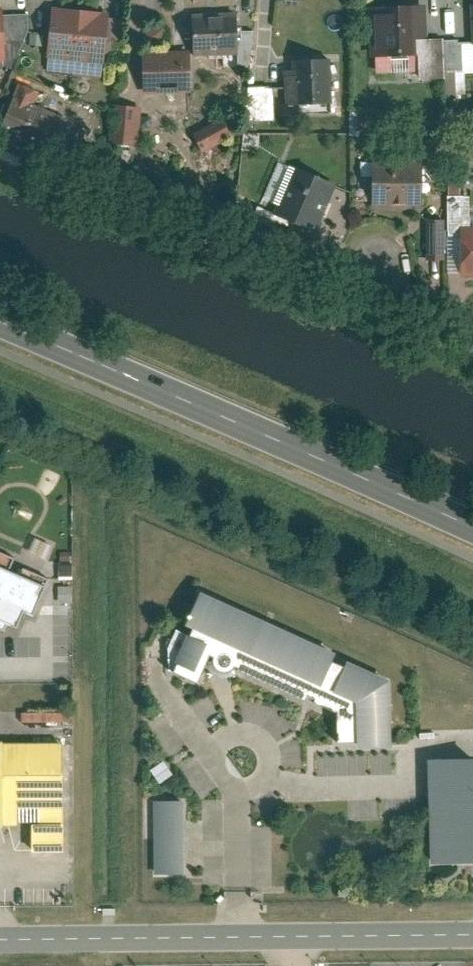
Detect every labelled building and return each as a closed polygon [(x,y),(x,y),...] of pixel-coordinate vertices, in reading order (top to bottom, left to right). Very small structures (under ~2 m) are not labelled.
[(426,3),(375,5),(377,52),(428,50),(426,3)] [(107,12),(55,7),(49,68),(101,73),(103,49),(107,12)] [(29,39),(28,12),(4,13),(5,39),(29,39)] [(107,12),(103,49),(119,51),(123,14),(107,12)] [(238,17),(196,18),(197,50),(238,49),(238,17)] [(463,38),(447,39),(448,68),(464,67),(463,42),(463,38)] [(472,69),(472,42),(463,42),(464,67),(464,69),(472,69)] [(330,58),(297,59),(297,69),(299,101),(332,100),(330,58)] [(190,59),(147,60),(148,88),(191,87),(190,59)] [(299,101),(297,69),(288,69),(289,102),(299,101)] [(9,102),(33,112),(43,91),(19,81),(9,102)] [(274,87),(251,86),(251,116),(273,116),(274,87)] [(0,123),(0,127),(32,141),(43,117),(33,112),(9,102),(0,123)] [(141,106),(115,103),(112,141),(138,143),(141,106)] [(224,118),(197,131),(207,149),(233,135),(224,118)] [(422,155),(376,155),(376,201),(422,201),(422,155)] [(337,183),(299,167),(280,209),(318,226),(337,183)] [(471,196),(451,196),(451,229),(465,229),(471,229),(471,196)] [(443,219),(428,219),(429,255),(443,255),(443,219)] [(465,229),(465,274),(472,274),(472,229),(471,229),(465,229)] [(5,633),(9,624),(15,626),(22,609),(31,613),(43,587),(8,572),(13,559),(0,554),(0,631),(5,633)] [(392,686),(198,596),(167,667),(201,681),(212,655),(213,664),(217,670),(223,674),(231,671),(236,668),(346,715),(348,745),(394,745),(392,686)] [(61,851),(61,744),(0,744),(0,826),(16,826),(16,807),(40,807),(40,828),(33,828),(33,851),(61,851)] [(429,864),(472,863),(472,760),(426,761),(429,864)] [(155,803),(155,877),(190,877),(190,803),(155,803)]
